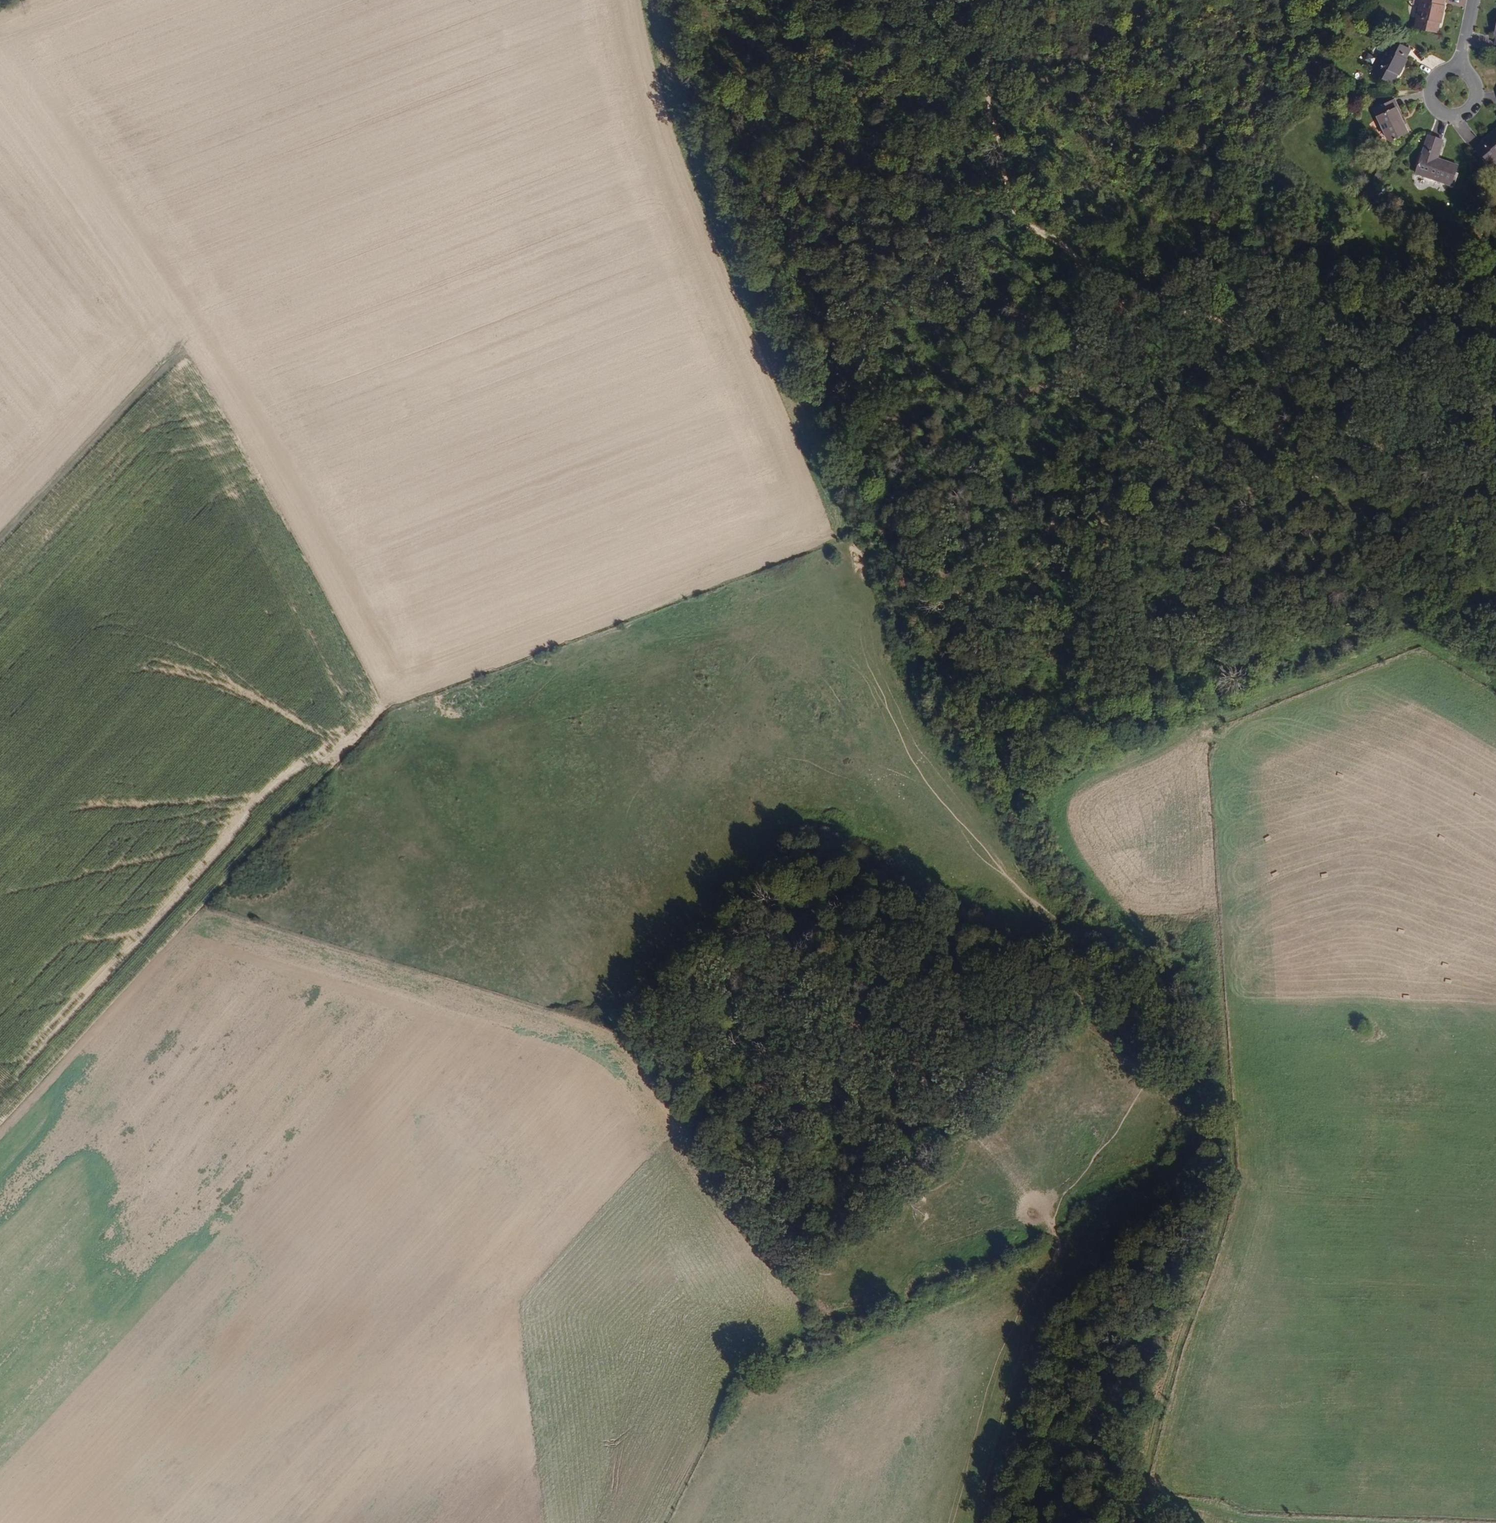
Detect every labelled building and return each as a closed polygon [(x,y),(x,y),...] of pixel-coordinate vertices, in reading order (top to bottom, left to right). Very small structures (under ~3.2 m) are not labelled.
[(1415,29),(1437,34),(1444,0),(1421,0),(1415,29)] [(1409,51),(1389,40),(1371,73),(1392,84),(1409,51)] [(1406,124),(1395,101),(1392,102),(1403,126),(1406,124)] [(1403,126),(1392,102),(1374,111),(1388,143),(1407,134),(1403,126)] [(1477,152),(1492,168),(1495,165),(1495,135),(1477,152)] [(1443,144),(1428,139),(1415,177),(1451,189),(1457,168),(1437,161),(1443,144)]
